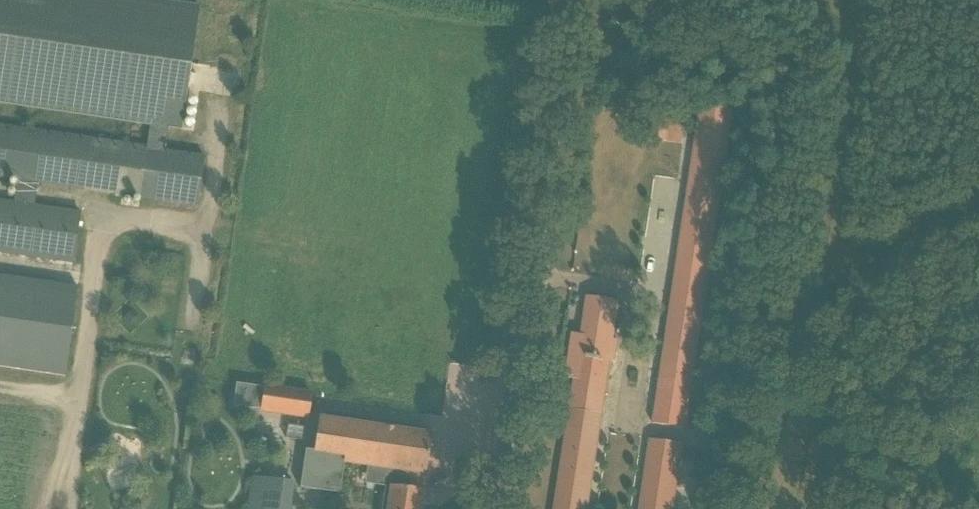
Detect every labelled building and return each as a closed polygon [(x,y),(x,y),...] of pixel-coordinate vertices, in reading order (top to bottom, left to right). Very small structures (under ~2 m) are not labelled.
[(110,180),(199,194),(229,0),(137,0),(110,180)] [(685,428),(733,112),(702,107),(653,423),(685,428)] [(650,141),(682,145),(685,124),(653,120),(650,141)] [(607,300),(587,297),(582,335),(573,334),(566,378),(575,380),(555,508),(588,508),(602,415),(605,397),(611,361),(615,362),(618,341),(614,340),(620,302),(607,300)] [(236,384),(236,385),(233,406),(246,408),(250,386),(236,384)] [(261,410),(261,412),(278,414),(281,389),(265,387),(264,388),(261,410)] [(386,508),(420,508),(423,493),(417,492),(420,474),(425,475),(431,436),(411,433),(319,419),(315,446),(314,452),(310,478),(302,477),(300,488),(337,494),(338,494),(339,494),(340,494),(345,463),(367,466),(364,484),(390,488),(386,508)] [(640,508),(672,508),(681,446),(650,442),(640,508)] [(294,484),(293,484),(262,479),(252,477),(248,508),(290,508),(294,484)]
